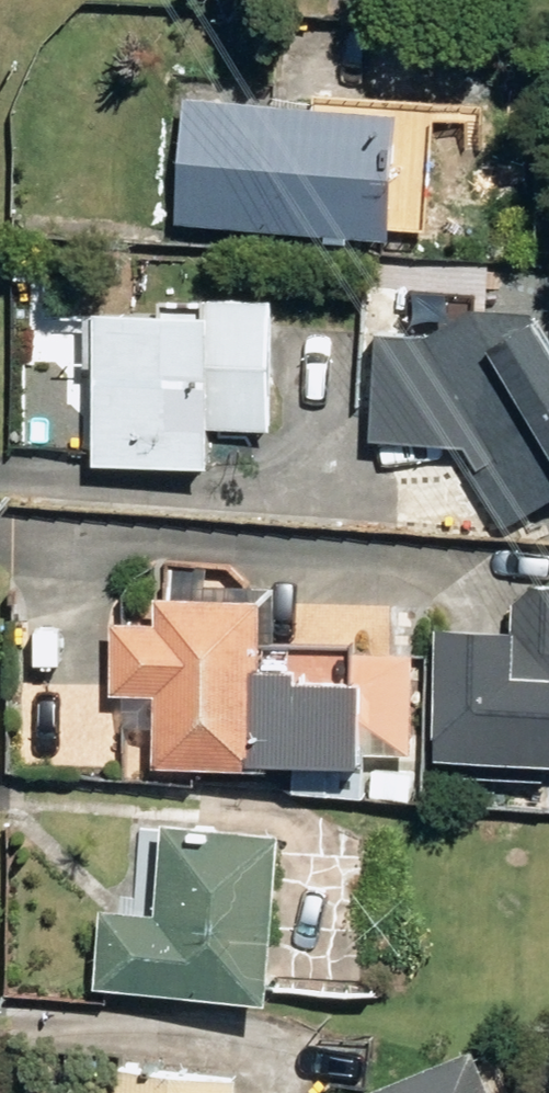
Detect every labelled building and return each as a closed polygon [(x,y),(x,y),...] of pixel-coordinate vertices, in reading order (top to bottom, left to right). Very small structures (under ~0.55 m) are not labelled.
[(332,232),(354,234),(355,228),(398,231),(407,106),(190,91),(181,217),(332,227),(332,232)] [(388,271),(387,298),(419,299),(419,272),(388,271)] [(82,457),(219,457),(220,425),(279,426),(282,293),(215,293),(215,311),(74,309),(73,366),(103,366),(103,397),(83,397),(82,457)] [(548,501),(548,361),(525,322),(455,313),(435,336),(377,336),(366,442),(461,453),(498,530),(548,501)] [(432,761),(548,766),(548,590),(508,588),(506,637),(438,634),(432,761)] [(304,757),(304,791),(373,791),(373,673),(306,673),(307,663),(274,663),(274,591),(165,591),(165,617),(121,618),(121,689),(133,689),(134,722),(166,722),(166,758),(304,757)] [(89,993),(261,1008),(276,836),(157,826),(149,919),(96,915),(89,993)] [(482,1049),(374,1092),(500,1092),(482,1049)] [(120,1064),(118,1092),(250,1092),(251,1074),(120,1064)]
